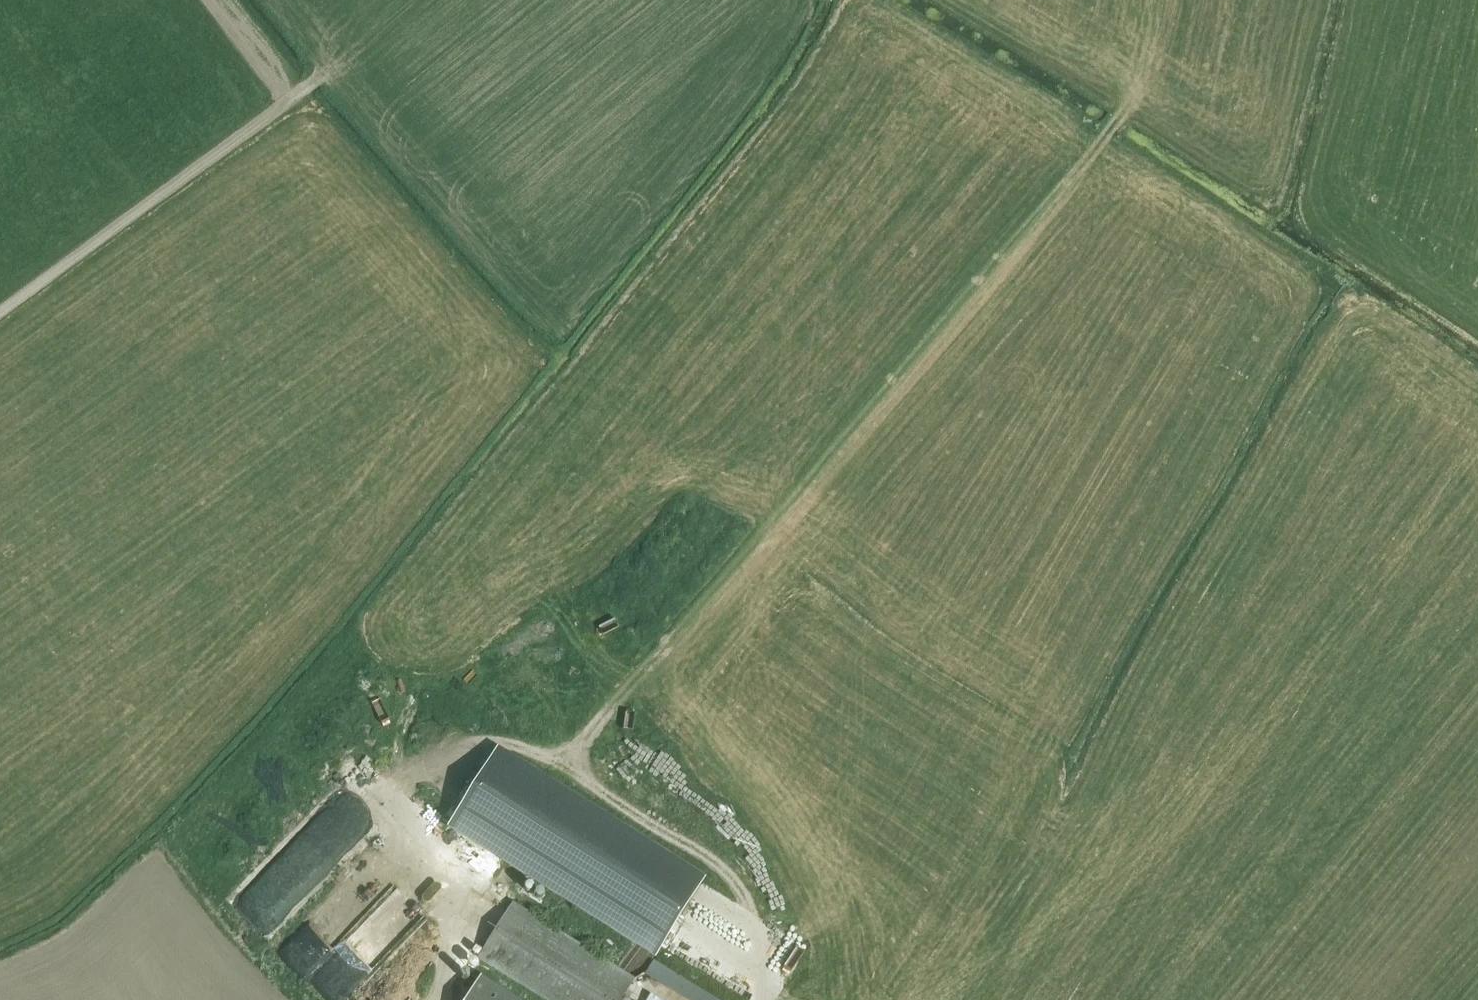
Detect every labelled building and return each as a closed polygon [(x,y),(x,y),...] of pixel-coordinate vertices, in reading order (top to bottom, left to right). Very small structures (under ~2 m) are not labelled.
[(496,754),(451,825),(656,954),(702,883),(496,754)] [(633,981),(512,904),(478,958),(545,999),(621,999),(633,981)] [(465,999),(517,999),(480,977),(465,999)]
